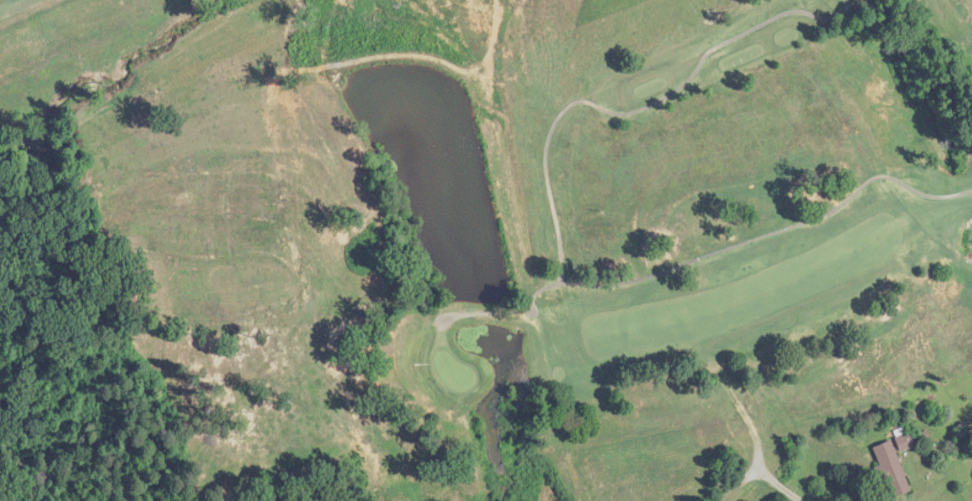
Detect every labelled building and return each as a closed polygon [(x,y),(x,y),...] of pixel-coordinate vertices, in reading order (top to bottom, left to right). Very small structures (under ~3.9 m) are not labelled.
[(902,453),(918,446),(911,431),(896,438),(902,453)] [(889,482),(895,498),(911,492),(894,441),(874,448),(881,467),(877,468),(882,484),(889,482)]
